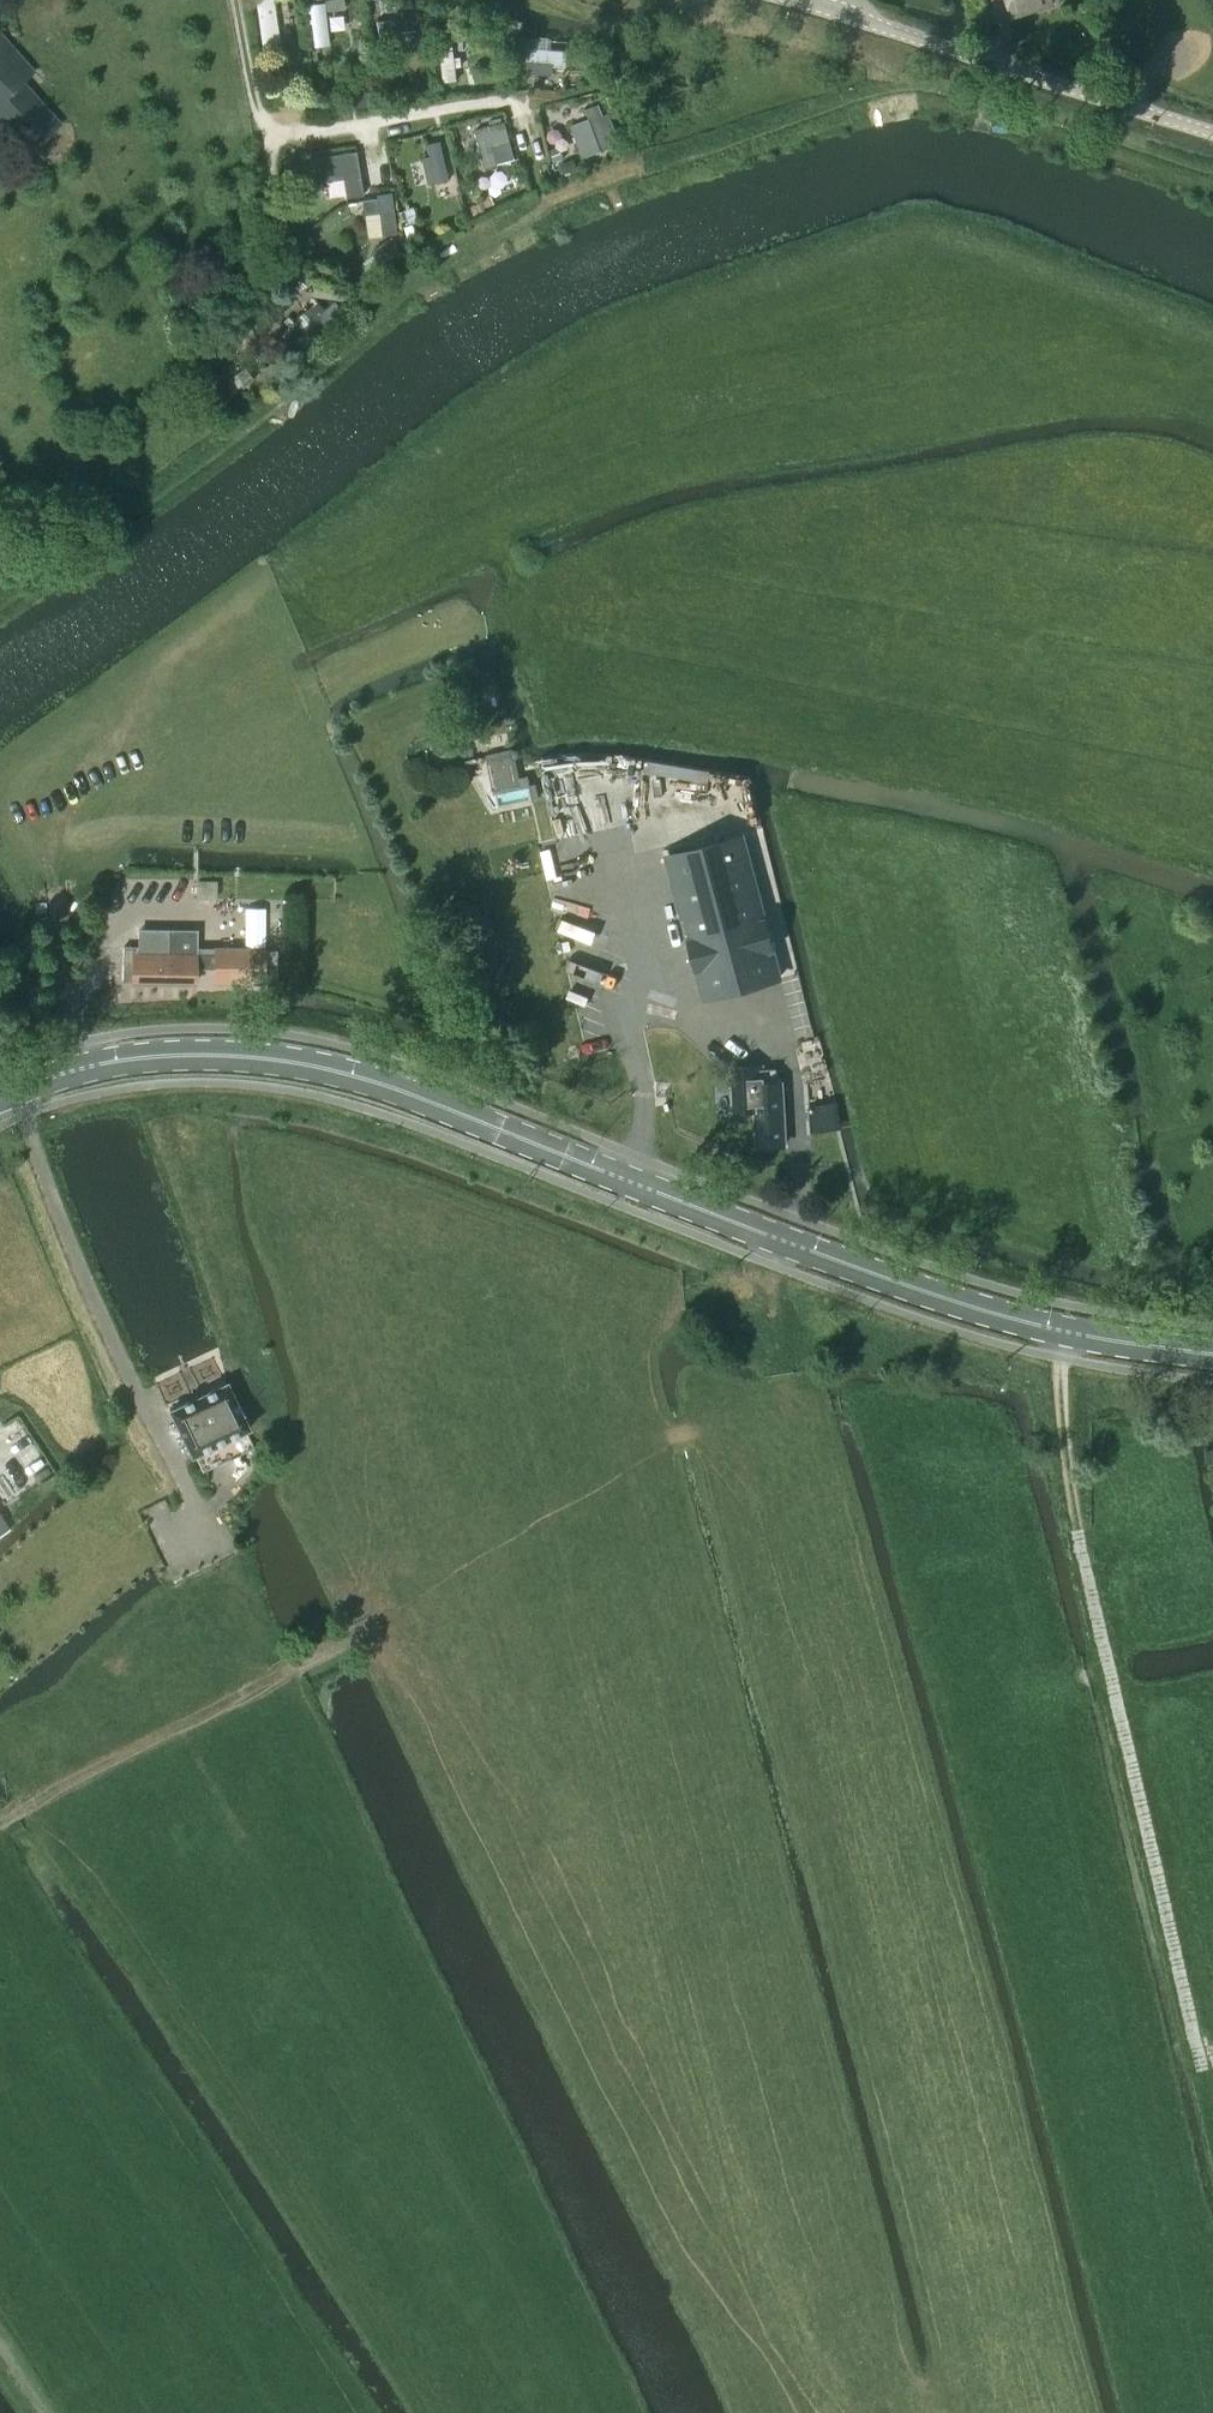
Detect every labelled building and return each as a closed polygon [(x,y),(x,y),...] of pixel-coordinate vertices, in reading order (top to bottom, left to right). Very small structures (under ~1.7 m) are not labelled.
[(1013,11),(1050,0),(1009,0),(1013,11)] [(34,72),(0,34),(0,123),(27,154),(62,123),(24,81),(34,72)] [(504,121),(474,129),(485,168),(498,164),(514,159),(510,142),(504,121)] [(480,774),(473,775),(492,809),(497,808),(494,792),(518,788),(512,751),(487,755),(476,757),(480,774)] [(704,998),(779,978),(741,836),(666,856),(704,998)] [(121,980),(121,982),(130,982),(195,984),(195,970),(215,970),(214,985),(262,986),(263,950),(215,948),(215,950),(196,949),(196,948),(196,930),(178,929),(178,947),(168,947),(168,930),(168,929),(137,929),(137,946),(131,946),(122,946),(121,980)] [(745,1076),(746,1110),(757,1110),(758,1145),(783,1144),(781,1083),(777,1084),(776,1067),(760,1067),(760,1075),(745,1076)] [(833,1126),(831,1104),(808,1107),(811,1129),(833,1126)] [(226,1383),(168,1410),(190,1456),(193,1455),(201,1472),(253,1447),(245,1430),(248,1429),(226,1383)] [(9,1528),(0,1514),(0,1533),(9,1528)]
